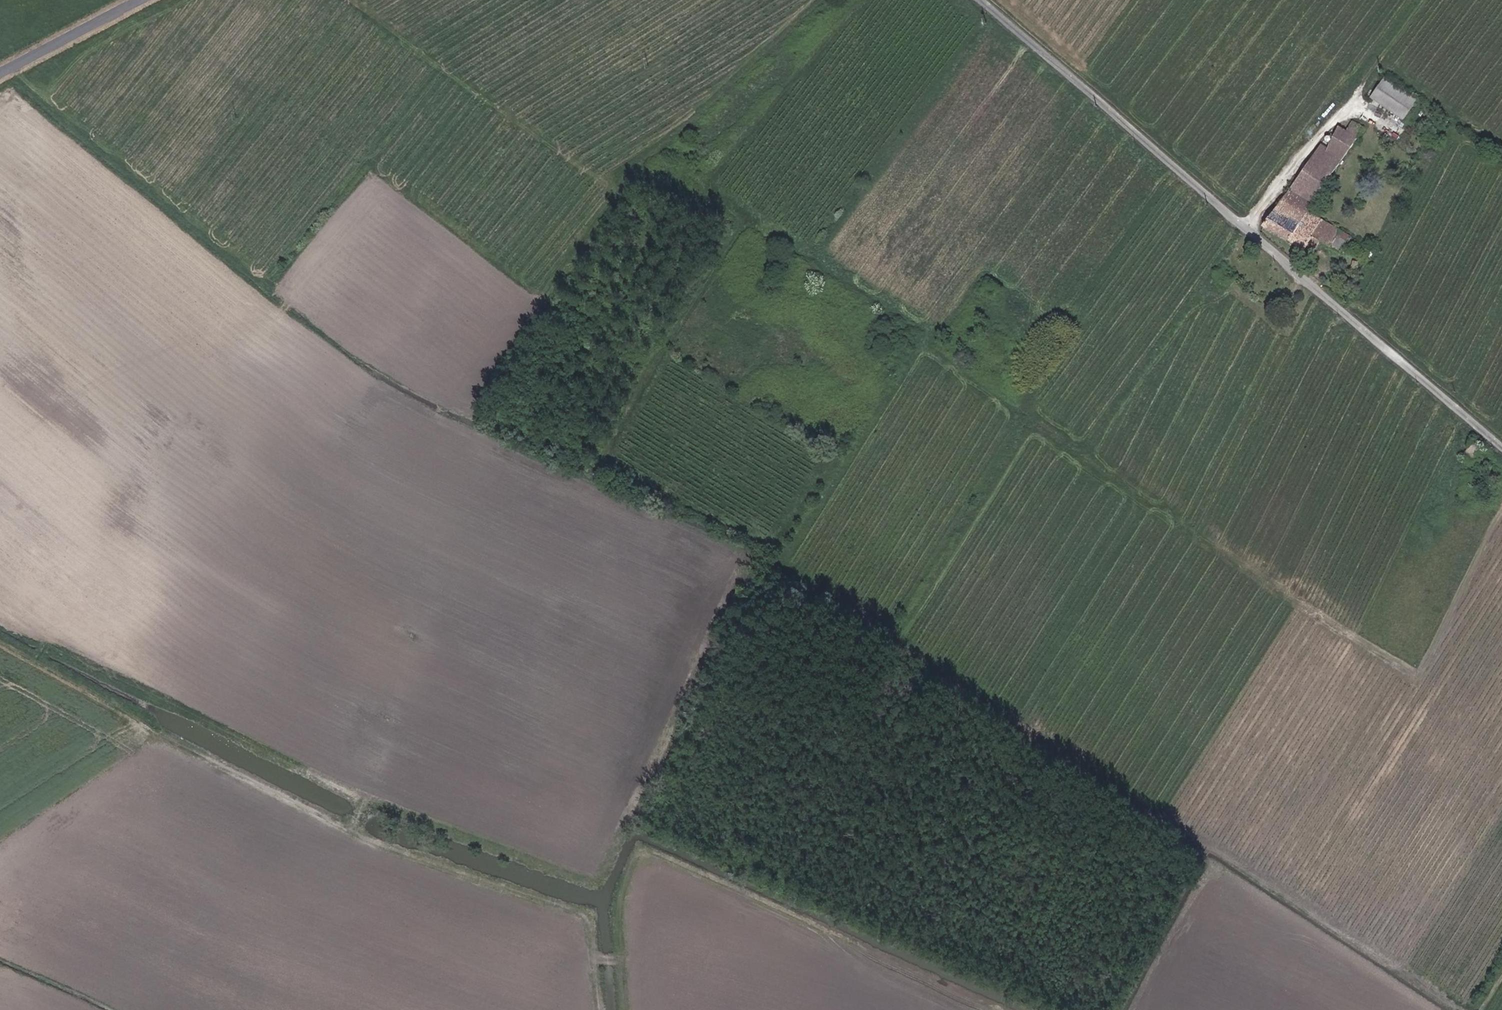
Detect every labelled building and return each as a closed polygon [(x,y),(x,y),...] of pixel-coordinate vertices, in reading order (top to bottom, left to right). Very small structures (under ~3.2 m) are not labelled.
[(1412,98),(1397,118),(1427,141),(1442,122),(1412,98)] [(1356,138),(1341,157),(1335,153),(1273,233),(1312,257),(1321,245),(1339,255),(1348,240),(1316,219),(1343,184),(1355,171),(1371,149),(1356,138)] [(1488,449),(1481,445),(1477,452),(1483,456),(1488,449)]
